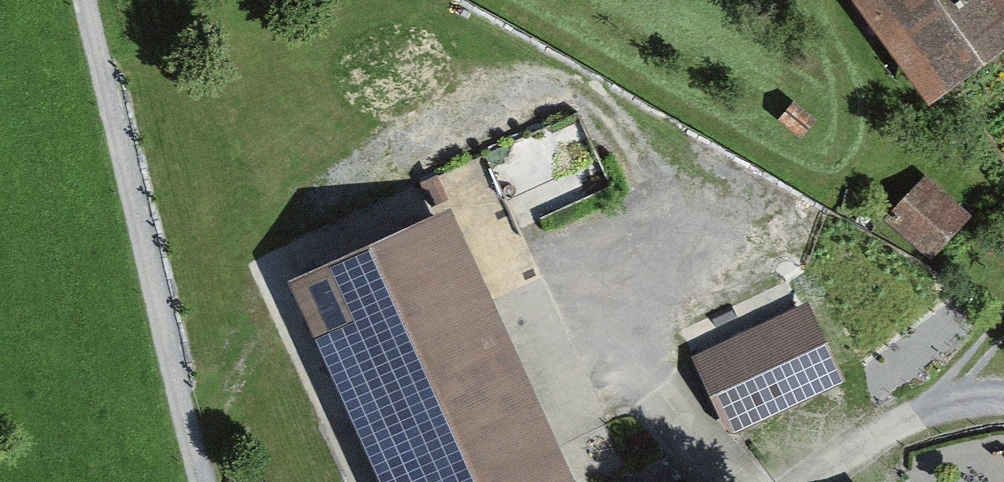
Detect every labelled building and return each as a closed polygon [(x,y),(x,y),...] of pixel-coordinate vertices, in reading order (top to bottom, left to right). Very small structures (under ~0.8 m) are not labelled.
[(1003,61),(1003,15),(993,0),(839,0),(830,7),(915,125),(1003,61)] [(911,281),(959,239),(919,193),(871,234),(911,281)] [(433,224),(274,295),(358,481),(548,481),(433,224)] [(681,377),(719,461),(835,409),(797,326),(681,377)]
